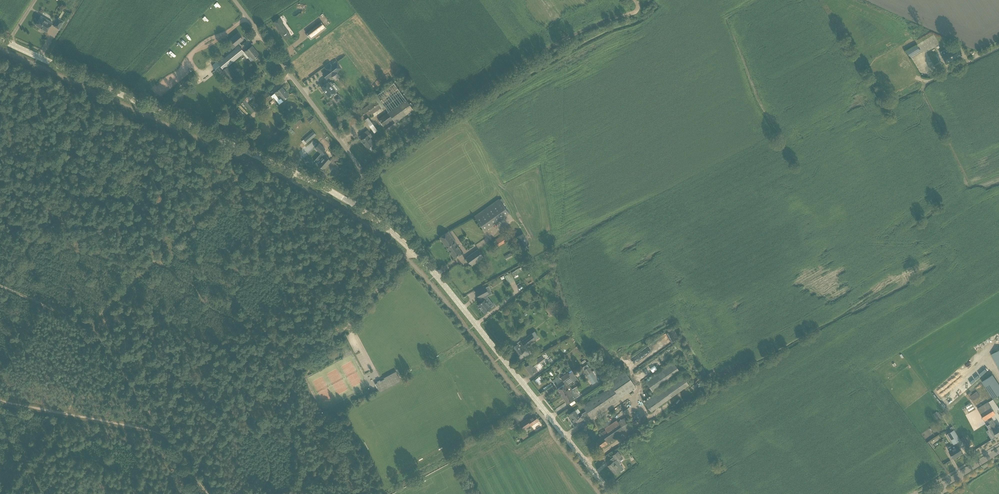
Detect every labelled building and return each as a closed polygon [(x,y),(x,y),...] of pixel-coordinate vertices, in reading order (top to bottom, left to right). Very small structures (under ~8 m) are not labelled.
[(36,25),(47,32),(52,23),(48,20),(48,22),(40,17),(38,21),(37,21),(36,23),(36,24),(36,25)] [(280,17),(273,22),(286,40),(291,36),(282,23),(283,22),(280,17)] [(54,26),(59,29),(64,22),(58,18),(54,26)] [(321,22),(311,30),(313,34),(315,37),(326,29),(325,27),(321,22)] [(230,40),(235,45),(242,38),(238,33),(230,40)] [(235,50),(223,60),(222,59),(218,62),(217,61),(211,65),(214,68),(219,64),(223,70),(222,71),(229,80),(236,75),(228,66),(244,52),(239,45),(234,49),(235,50)] [(249,57),(248,57),(251,61),(254,59),(253,58),(258,54),(252,46),(245,52),(249,57)] [(910,57),(920,51),(917,46),(907,52),(910,57)] [(942,56),(947,64),(961,55),(956,48),(942,56)] [(337,73),(336,72),(341,68),(337,63),(332,66),(330,64),(325,68),(332,76),(337,73)] [(326,92),(325,93),(328,97),(330,96),(331,96),(331,95),(332,95),(334,97),(334,98),(337,102),(342,99),(338,94),(336,92),(336,91),(329,82),(322,87),(326,92)] [(272,95),(279,103),(289,96),(282,87),(278,90),(272,95)] [(256,100),(261,106),(272,98),(267,92),(256,100)] [(395,122),(413,109),(406,99),(378,119),(387,132),(397,125),(395,122)] [(359,123),(381,107),(376,100),(354,115),(359,123)] [(295,129),(302,122),(299,119),(292,126),(295,129)] [(403,127),(391,136),(395,143),(408,133),(403,127)] [(374,143),(370,138),(372,136),(367,130),(359,136),(362,139),(361,140),(368,149),(371,146),(373,149),(378,146),(375,142),(374,143)] [(303,138),(307,143),(313,137),(310,134),(308,136),(307,135),(303,138)] [(318,144),(315,148),(317,149),(321,153),(325,149),(319,143),(318,144)] [(321,161),(318,164),(323,169),(331,161),(326,156),(324,155),(325,154),(323,153),(318,158),(321,161)] [(474,216),(484,231),(509,213),(499,199),(474,216)] [(462,252),(454,242),(456,241),(448,231),(439,237),(454,258),(462,252)] [(513,239),(518,249),(529,244),(523,233),(513,239)] [(494,240),(498,246),(507,241),(504,236),(503,235),(494,240)] [(466,258),(471,266),(483,257),(478,249),(466,258)] [(513,281),(509,273),(505,276),(509,284),(513,281)] [(486,313),(489,311),(488,310),(491,308),(484,299),(482,297),(489,294),(486,287),(475,293),(479,299),(482,301),(478,305),(480,307),(481,309),(484,313),(485,312),(486,313)] [(555,310),(556,309),(553,305),(552,306),(551,305),(547,309),(552,316),(557,312),(555,310)] [(516,343),(517,344),(511,349),(517,356),(527,349),(525,347),(536,339),(531,334),(521,341),(520,340),(516,343)] [(532,354),(533,357),(543,352),(542,349),(532,354)] [(525,367),(531,374),(537,370),(535,367),(545,360),(542,356),(532,363),(531,362),(525,367)] [(645,381),(653,393),(681,374),(672,362),(645,381)] [(583,370),(592,384),(600,378),(594,370),(592,371),(587,364),(581,368),(583,370)] [(649,368),(651,372),(659,368),(656,364),(649,368)] [(583,406),(589,415),(591,418),(636,387),(624,370),(608,380),(611,386),(583,406)] [(379,382),(375,384),(380,392),(401,381),(396,371),(388,376),(389,377),(385,380),(384,379),(381,381),(380,380),(378,381),(379,382)] [(572,389),(569,385),(577,379),(572,372),(568,374),(567,373),(561,377),(565,384),(557,389),(567,403),(576,397),(571,390),(572,389)] [(644,402),(651,412),(689,385),(682,375),(644,402)] [(993,399),(998,395),(998,385),(992,375),(982,382),(993,399)] [(535,378),(537,385),(543,383),(541,376),(535,378)] [(546,394),(557,389),(555,385),(544,390),(546,394)] [(970,396),(973,400),(979,396),(976,391),(970,396)] [(966,405),(969,411),(974,408),(971,402),(966,405)] [(977,408),(985,420),(995,414),(988,402),(977,408)] [(573,421),(575,420),(577,423),(584,418),(582,415),(579,417),(575,410),(568,414),(573,421)] [(933,414),(937,420),(942,417),(938,412),(937,413),(936,411),(933,414)] [(519,424),(523,430),(530,424),(531,425),(538,420),(535,415),(527,420),(527,419),(519,424)] [(594,442),(599,449),(632,427),(625,418),(618,422),(617,420),(605,428),(606,430),(601,433),(599,434),(601,438),(594,442)] [(515,419),(509,423),(511,428),(518,425),(515,419)] [(994,438),(998,435),(998,426),(997,427),(992,419),(988,421),(990,424),(987,426),(994,438)] [(947,434),(953,444),(954,444),(956,448),(949,451),(953,458),(963,453),(959,446),(958,446),(956,442),(960,440),(952,426),(950,427),(952,431),(947,434)] [(583,440),(586,445),(591,441),(588,437),(583,440)] [(620,470),(616,464),(618,462),(617,462),(623,457),(618,451),(612,455),(616,460),(613,461),(608,466),(615,474),(620,470)]
